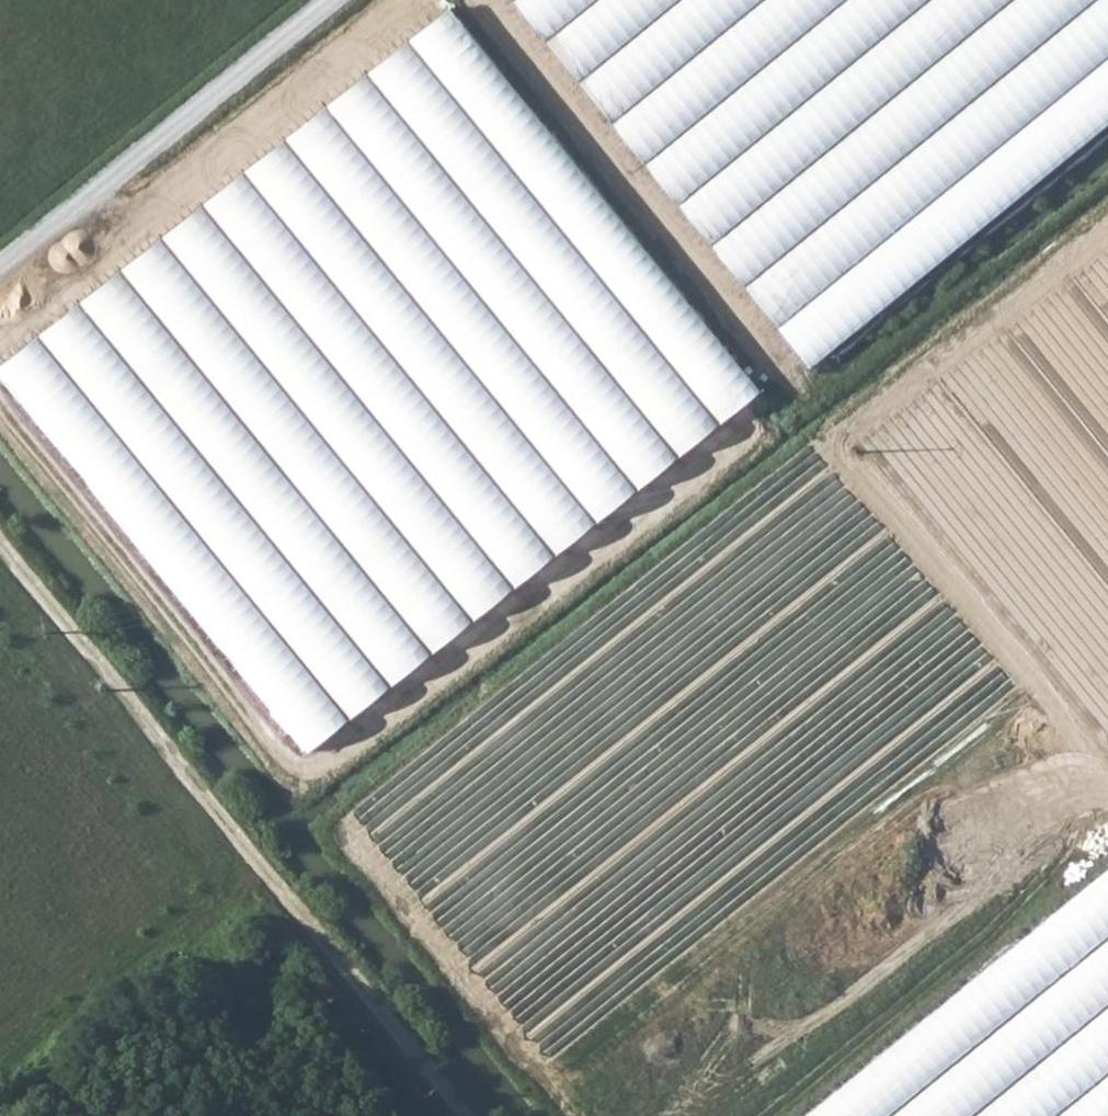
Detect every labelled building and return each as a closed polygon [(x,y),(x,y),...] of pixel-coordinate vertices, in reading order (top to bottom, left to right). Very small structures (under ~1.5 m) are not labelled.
[(817,369),(1107,128),(1107,0),(509,0),(817,369)] [(446,3),(0,353),(0,375),(304,748),(758,389),(446,3)] [(800,1115),(1107,1115),(1107,866),(800,1115)]
